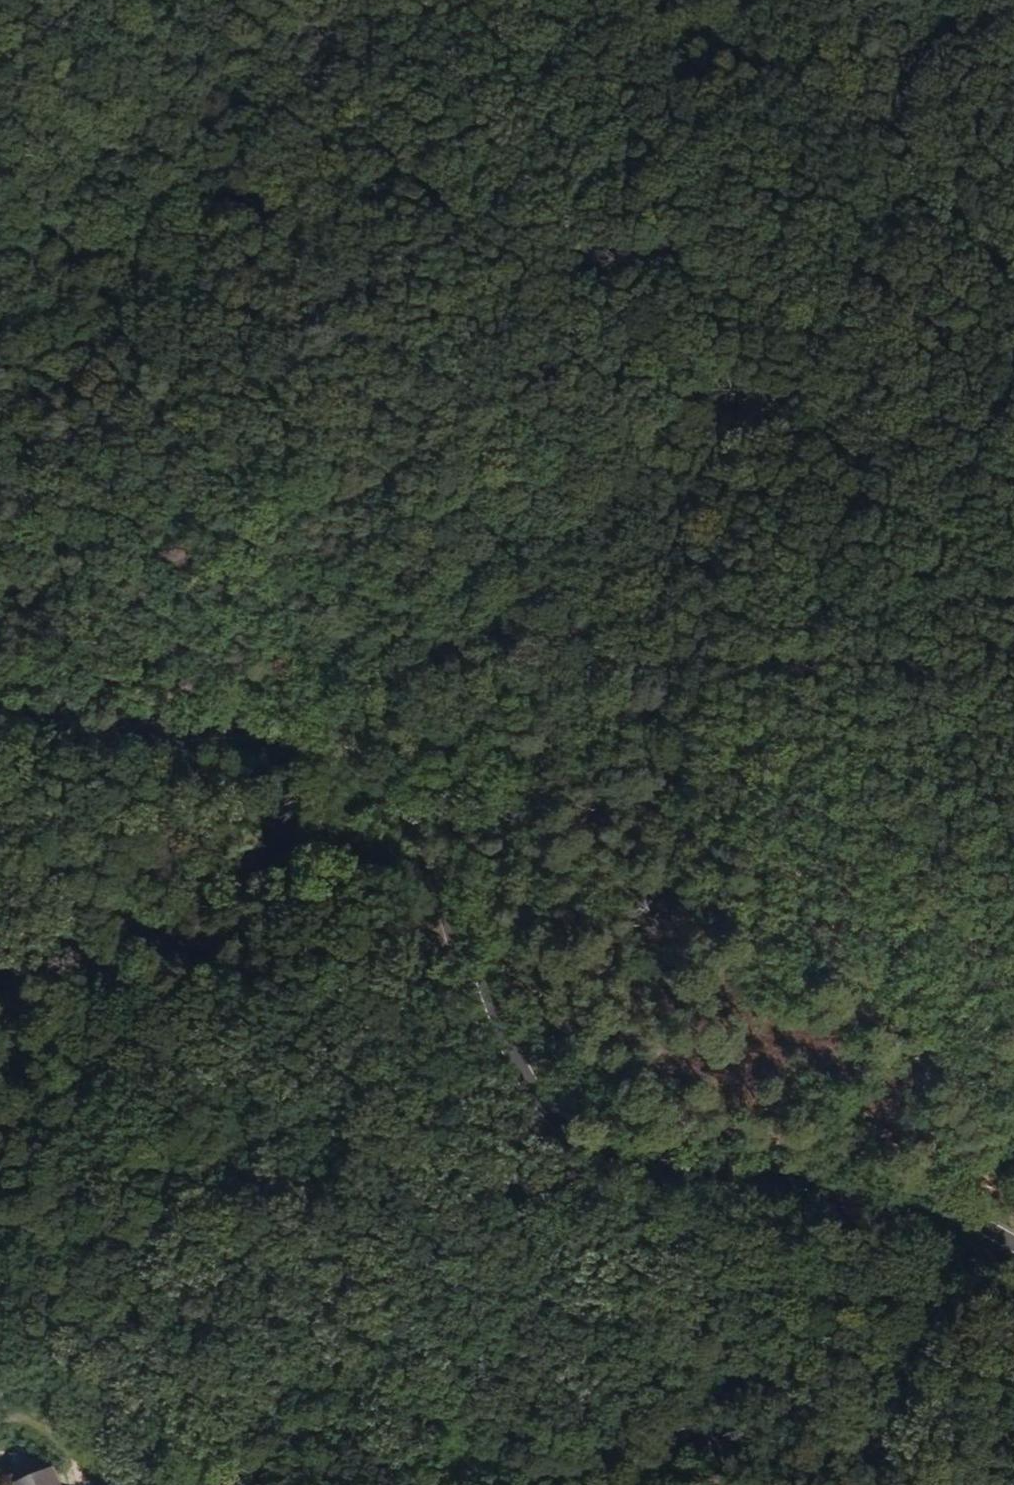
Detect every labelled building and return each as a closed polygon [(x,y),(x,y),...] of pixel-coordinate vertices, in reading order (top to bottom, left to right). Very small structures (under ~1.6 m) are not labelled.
[(52,1468),(18,1482),(19,1484),(59,1484),(52,1468)]
